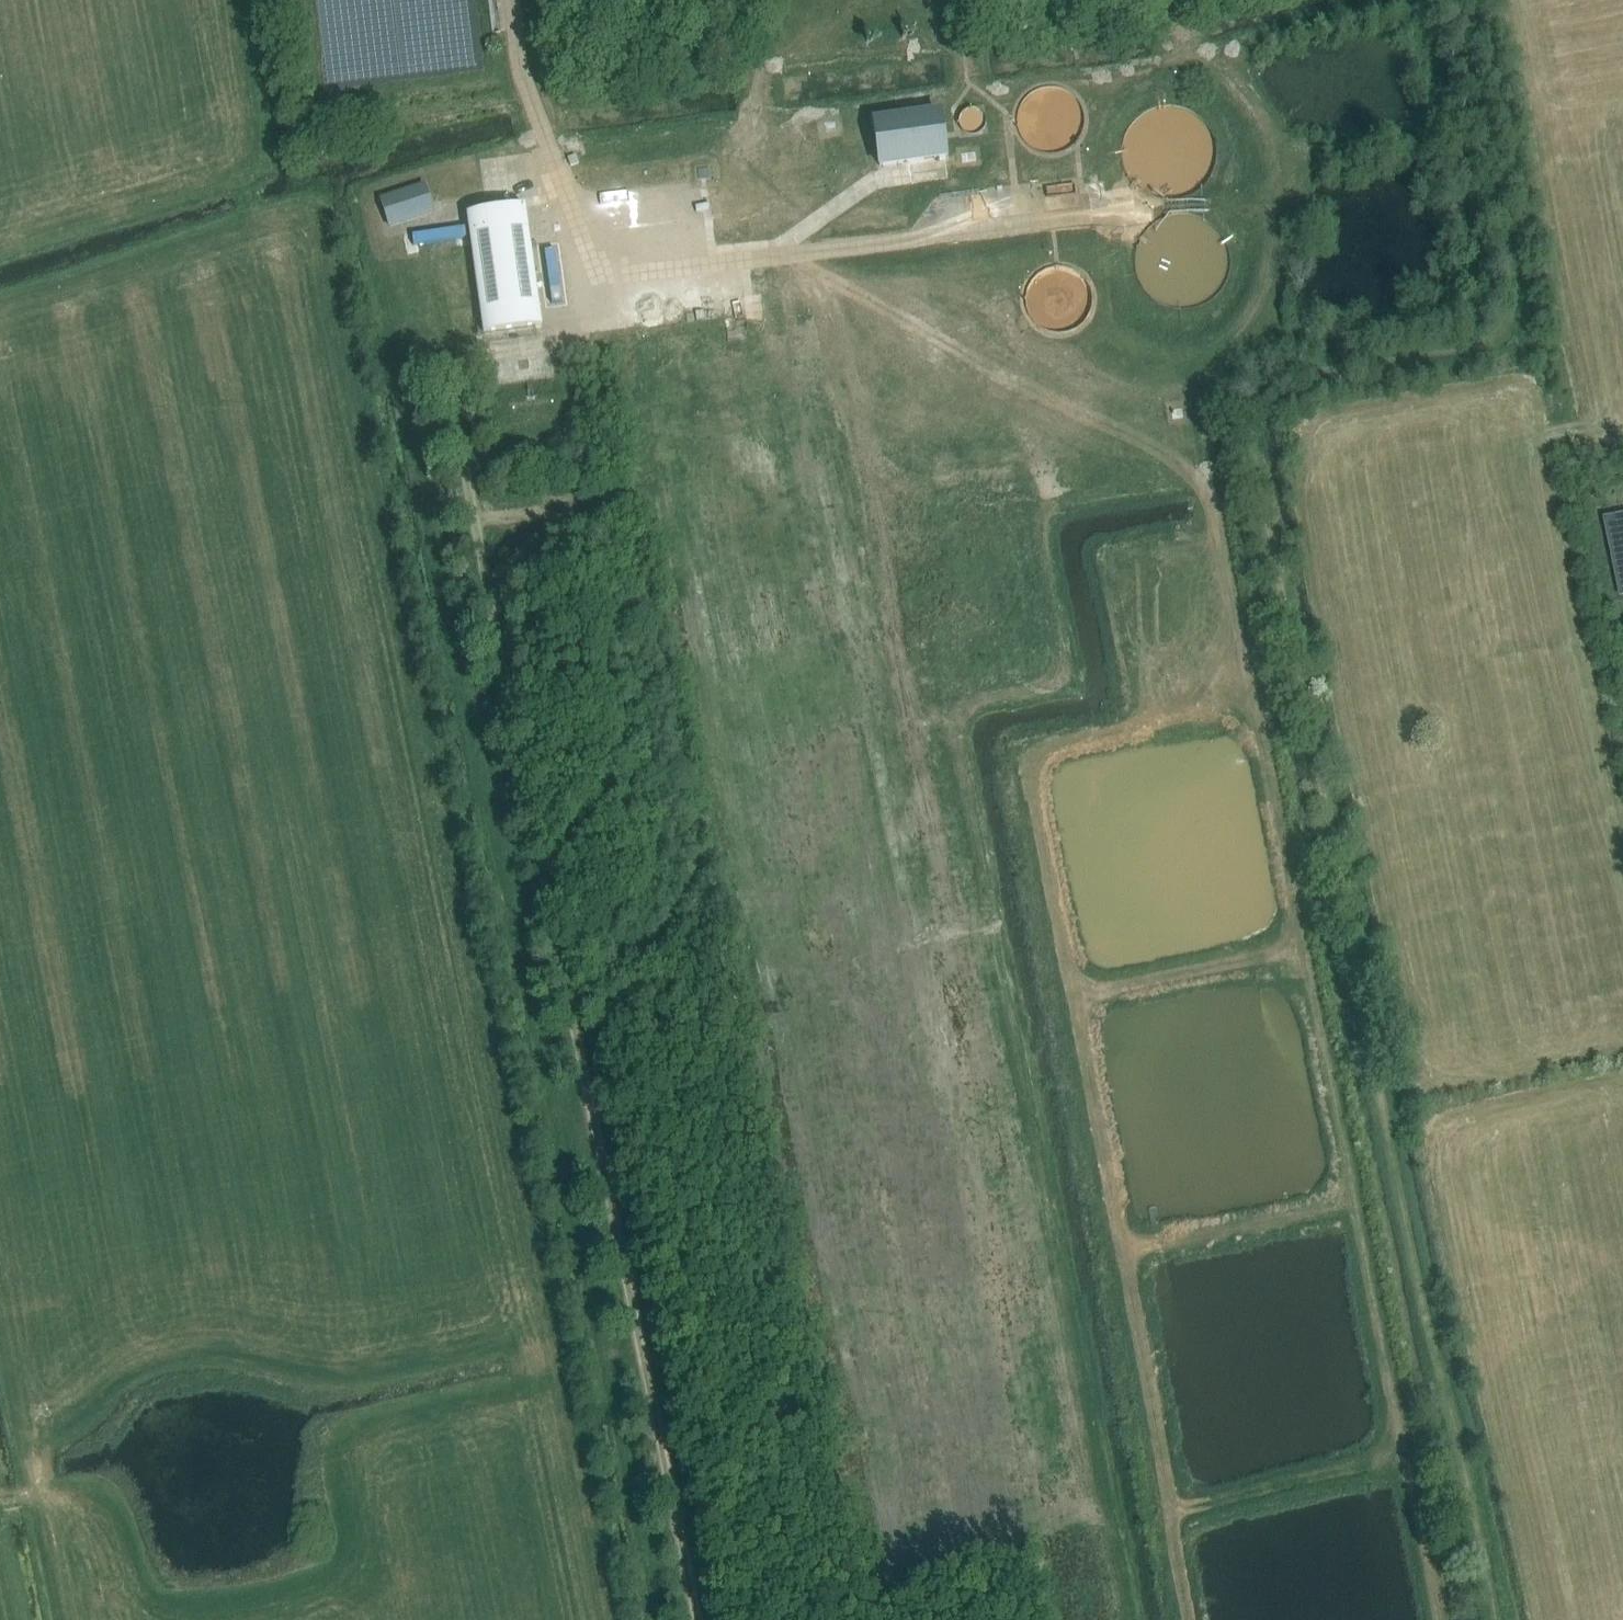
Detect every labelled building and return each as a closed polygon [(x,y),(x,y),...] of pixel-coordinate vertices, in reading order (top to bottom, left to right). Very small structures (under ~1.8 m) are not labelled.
[(874,123),(880,167),(946,158),(939,114),(874,123)] [(381,200),(389,227),(433,213),(424,186),(381,200)] [(467,215),(484,335),(542,328),(525,207),(467,215)] [(1612,525),(1622,579),(1622,522),(1612,525)]
